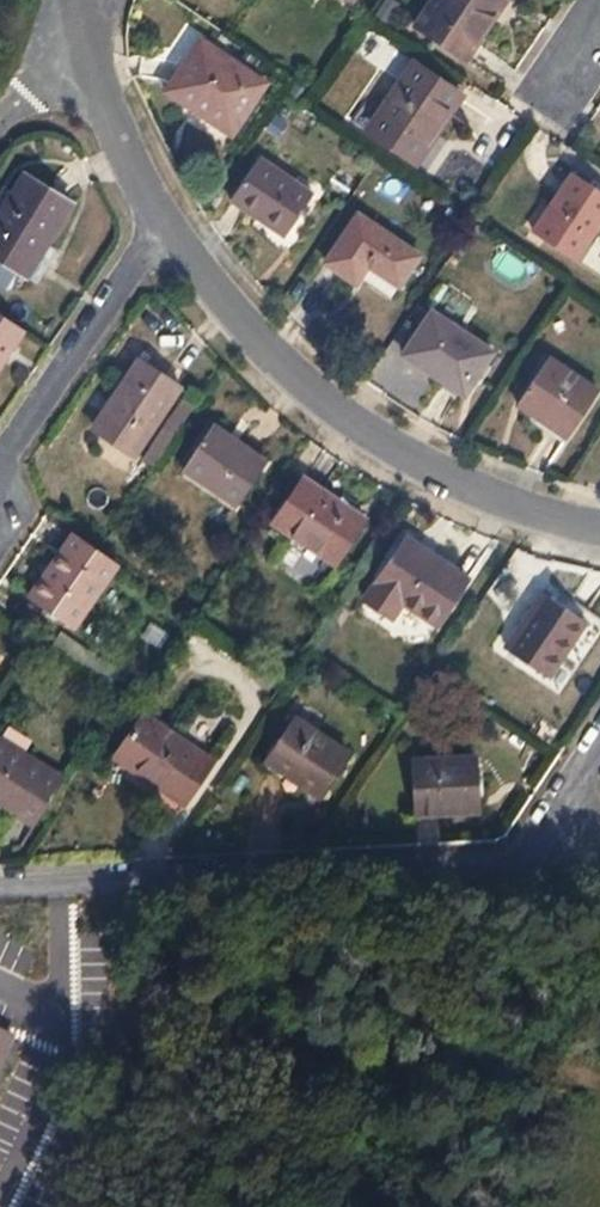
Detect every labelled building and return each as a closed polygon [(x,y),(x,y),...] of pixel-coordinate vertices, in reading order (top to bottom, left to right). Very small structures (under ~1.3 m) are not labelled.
[(488,24),(481,20),(495,0),(431,0),(410,30),(460,64),(488,24)] [(488,24),(501,4),(495,0),(481,20),(488,24)] [(262,89),(196,44),(161,96),(180,109),(183,104),(229,137),(262,89)] [(423,133),(429,137),(457,97),(410,65),(363,136),(403,164),(423,133)] [(408,167),(429,137),(423,133),(403,164),(408,167)] [(309,198),(256,162),(226,205),(280,241),(309,198)] [(532,239),(569,264),(599,219),(599,198),(570,176),(546,210),(551,214),(532,239)] [(18,281),(13,278),(33,244),(43,250),(68,209),(23,181),(0,219),(0,302),(6,300),(18,281)] [(528,235),(532,239),(551,214),(546,210),(528,235)] [(414,261),(352,219),(321,267),(350,287),(362,270),(394,290),(414,261)] [(13,278),(18,281),(23,284),(43,250),(33,244),(13,278)] [(430,306),(467,323),(477,302),(440,285),(430,306)] [(460,399),(490,357),(429,316),(399,359),(460,399)] [(21,336),(0,322),(0,369),(21,336)] [(562,443),(594,396),(543,363),(512,409),(562,443)] [(121,400),(94,438),(130,462),(175,394),(134,367),(115,396),(121,400)] [(88,435),(94,438),(121,400),(115,396),(88,435)] [(222,448),(226,442),(209,431),(179,476),(234,512),(259,473),(222,448)] [(264,466),(226,442),(222,448),(259,473),(264,466)] [(269,528),(278,534),(327,567),(332,570),(362,525),(299,483),(269,528)] [(327,567),(278,534),(273,542),(295,556),(289,564),(316,582),(327,567)] [(113,571),(70,541),(26,604),(68,634),(113,571)] [(464,584),(403,544),(362,605),(390,625),(401,608),(434,631),(464,584)] [(580,626),(542,600),(504,656),(544,682),(580,626)] [(210,768),(140,721),(112,763),(182,809),(210,768)] [(345,762),(291,725),(263,767),(317,804),(345,762)] [(0,749),(0,809),(33,829),(60,786),(0,749)] [(435,812),(475,809),(472,761),(410,765),(413,819),(435,819),(435,812)] [(475,819),(475,809),(435,812),(435,819),(434,822),(475,819)]
